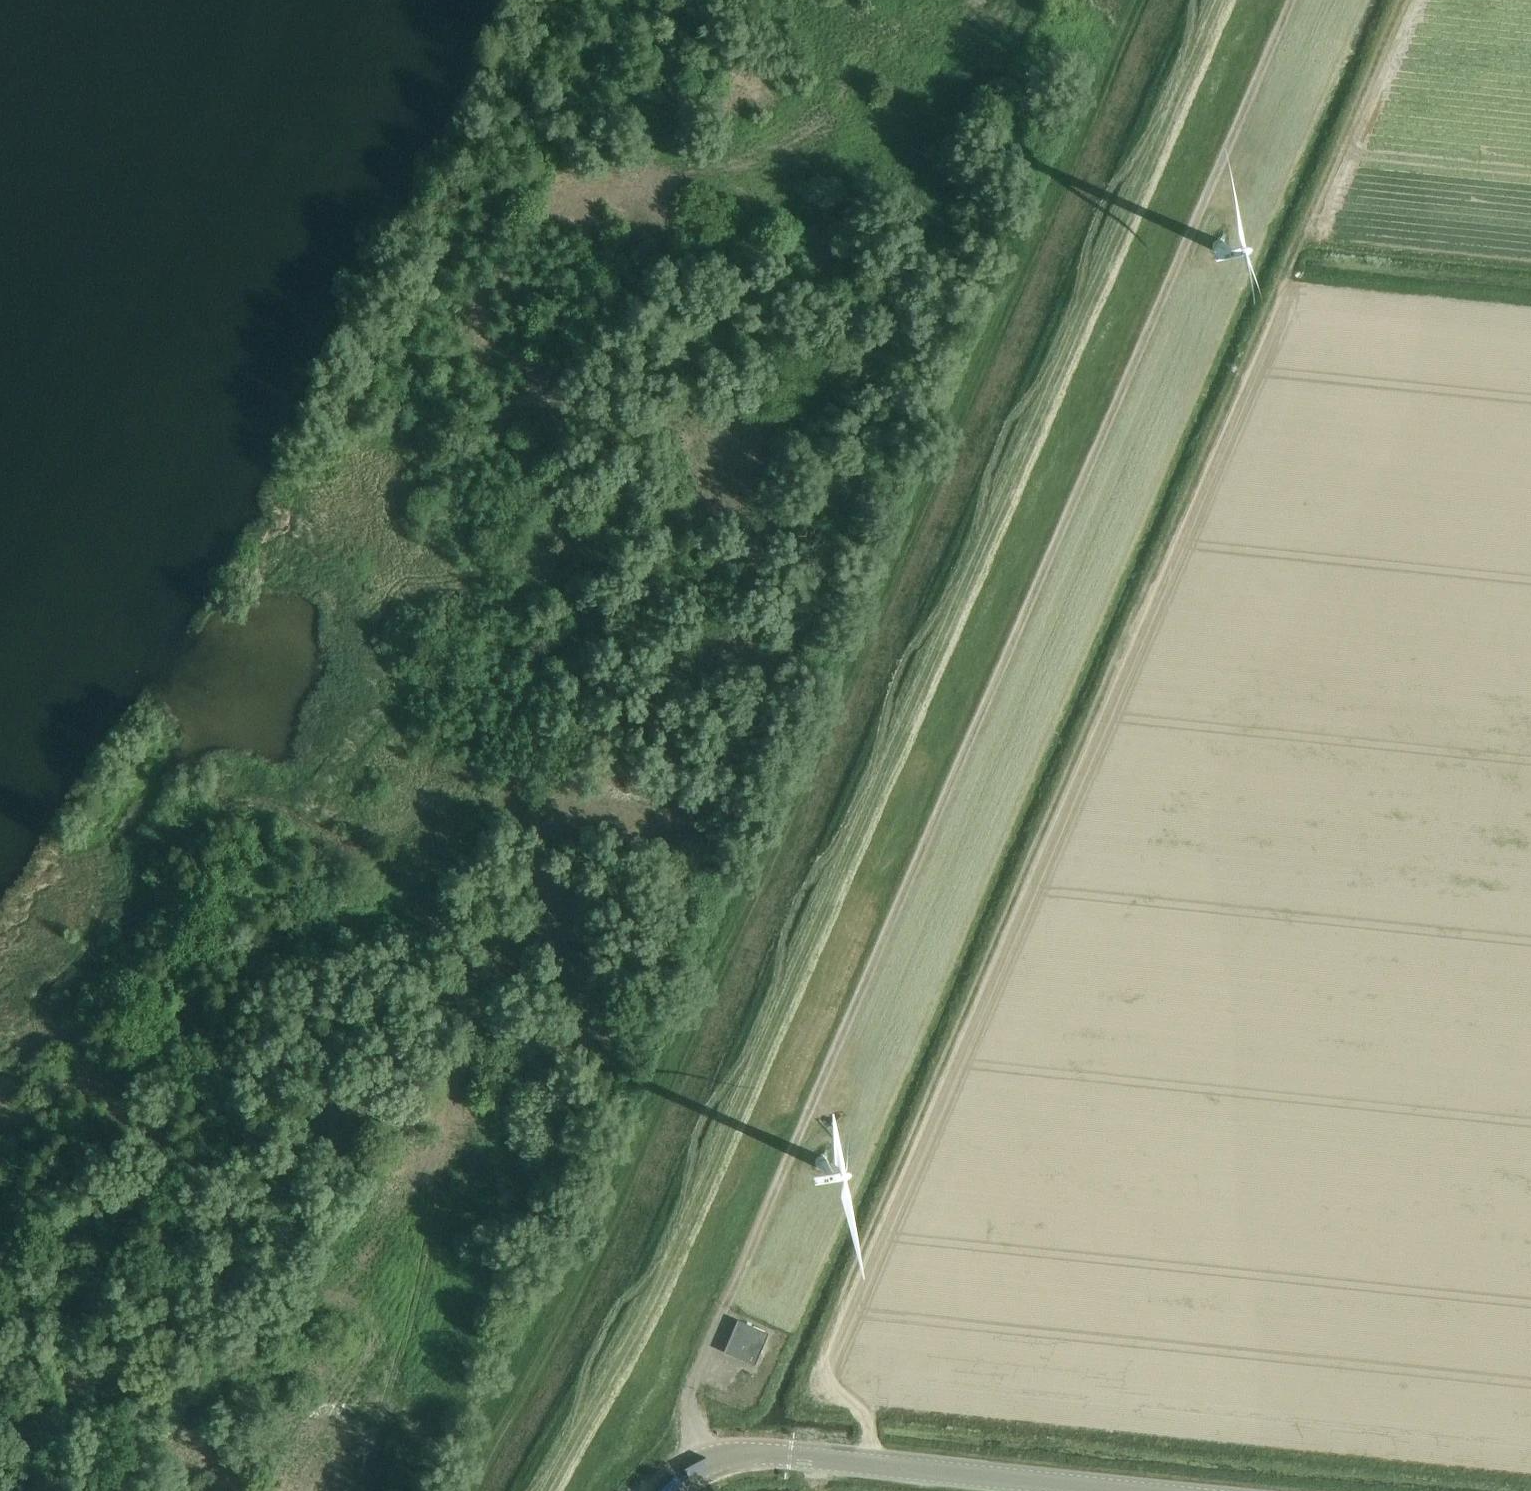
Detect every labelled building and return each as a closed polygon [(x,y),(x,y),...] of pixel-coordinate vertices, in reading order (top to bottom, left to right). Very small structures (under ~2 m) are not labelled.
[(1215,248),(1216,250),(1217,251),(1219,251),(1220,251),(1222,251),(1223,250),(1225,248),(1225,247),(1226,245),(1225,244),(1225,242),(1224,241),(1223,240),(1221,239),(1219,239),(1218,239),(1217,240),(1215,241),(1214,242),(1214,244),(1214,245),(1214,247),(1215,248)] [(818,1167),(819,1168),(821,1168),(823,1168),(824,1167),(825,1167),(827,1165),(827,1164),(827,1162),(827,1160),(827,1159),(826,1158),(824,1157),(823,1156),(821,1156),(820,1156),(818,1157),(817,1158),(816,1159),(815,1161),(815,1163),(816,1164),(817,1166),(818,1167)] [(755,1365),(768,1333),(738,1319),(724,1352),(755,1365)]
